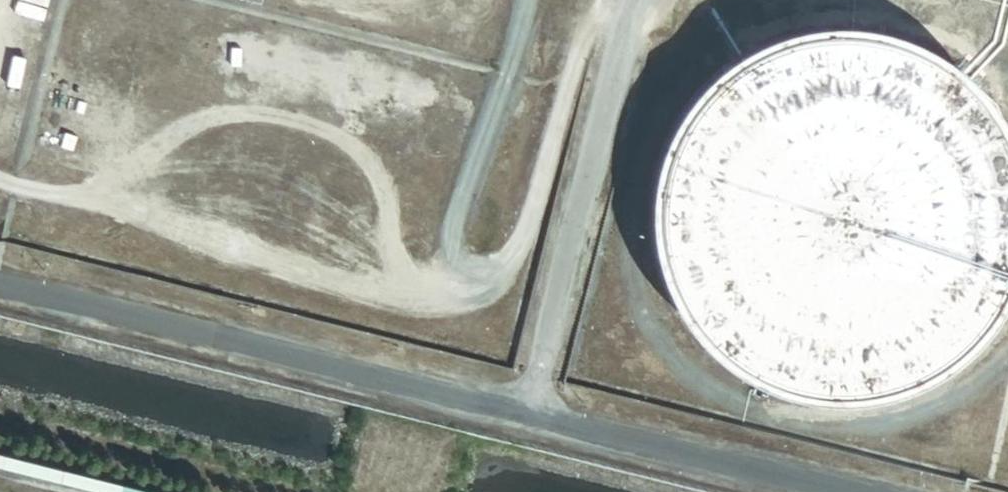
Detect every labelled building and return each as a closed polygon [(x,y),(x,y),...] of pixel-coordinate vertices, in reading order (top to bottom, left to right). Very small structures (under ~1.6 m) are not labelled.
[(673,125),(671,127),(664,142),(657,161),(653,177),(650,196),(649,216),(649,232),(652,252),(656,268),(662,286),(669,302),(679,319),(688,332),(699,345),(713,358),(728,370),(745,381),(760,388),(778,396),(797,401),(813,403),(833,405),(853,404),(872,402),(888,398),(904,393),(922,385),(936,377),(953,365),(967,352),(981,338),(991,325),(1001,308),(1007,295),(1007,138),(1005,131),(995,114),(986,101),(973,86),(958,73),(945,62),(929,52),(911,43),(893,37),(877,32),(857,29),(841,28),(821,29),(801,32),(785,35),(767,42),(752,49),(737,57),(721,68),(709,78),(695,93),(683,108),(673,125)]
